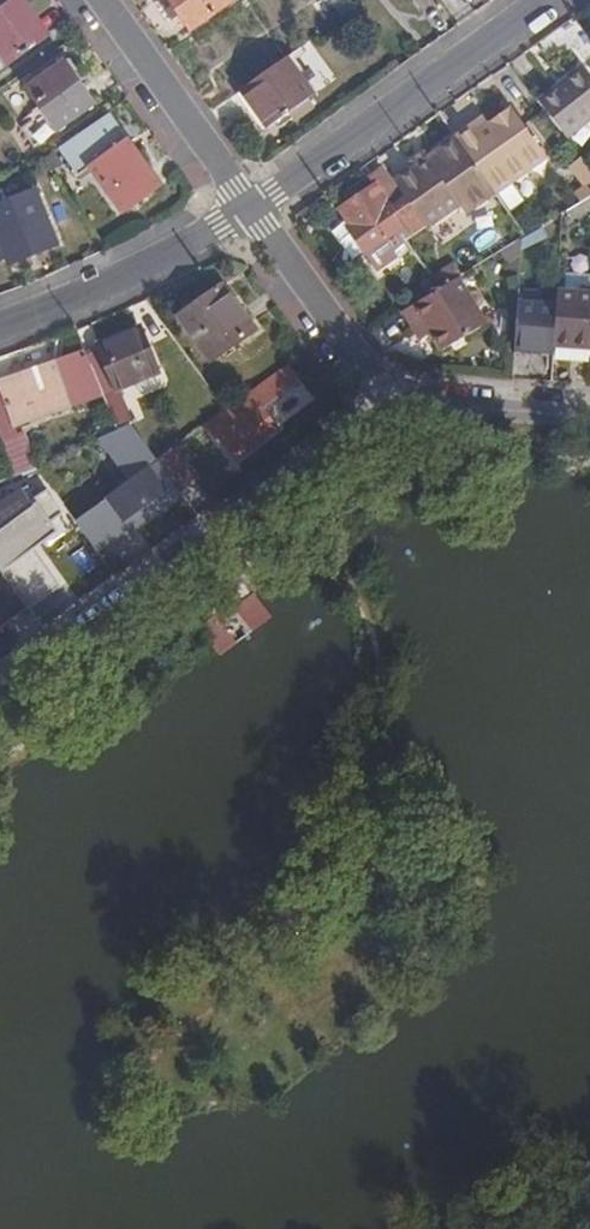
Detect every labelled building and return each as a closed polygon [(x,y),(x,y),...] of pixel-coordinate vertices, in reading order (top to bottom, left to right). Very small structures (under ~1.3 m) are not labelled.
[(21,0),(16,0),(0,11),(0,58),(6,66),(48,35),(21,0)] [(192,32),(235,0),(170,0),(192,32)] [(343,20),(346,18),(359,9),(352,0),(334,0),(332,3),(343,20)] [(354,29),(367,22),(359,9),(346,18),(354,29)] [(316,98),(290,62),(244,94),(269,130),(292,115),(297,119),(314,108),(310,102),(316,98)] [(93,103),(64,66),(29,90),(59,129),(93,103)] [(535,101),(565,139),(589,118),(589,80),(581,67),(535,101)] [(162,186),(109,114),(60,148),(79,175),(90,168),(122,214),(162,186)] [(471,129),(456,139),(494,195),(542,163),(509,115),(486,130),(476,137),(471,129)] [(481,122),(471,129),(476,137),(486,130),(481,122)] [(494,195),(456,139),(422,162),(411,169),(392,182),(404,199),(423,228),(454,208),(459,218),(494,195)] [(53,172),(65,163),(57,151),(44,159),(53,172)] [(411,169),(422,162),(418,157),(407,164),(411,169)] [(589,182),(589,171),(579,158),(569,165),(584,186),(589,182)] [(392,182),(383,169),(371,179),(374,185),(340,211),(351,228),(348,230),(366,254),(403,227),(390,208),(404,199),(392,182)] [(11,265),(58,246),(36,192),(0,207),(0,240),(11,265)] [(565,213),(574,225),(589,214),(589,197),(565,213)] [(524,238),(523,239),(522,249),(542,236),(538,229),(524,238)] [(523,239),(502,252),(512,265),(515,278),(520,278),(522,249),(523,239)] [(439,290),(402,313),(421,340),(432,333),(444,351),(487,323),(458,278),(439,290)] [(251,331),(220,288),(178,318),(209,361),(251,331)] [(589,347),(589,296),(558,294),(557,306),(555,345),(589,347)] [(516,349),(555,351),(555,345),(557,306),(519,304),(516,349)] [(99,348),(86,353),(86,354),(102,394),(117,432),(131,426),(136,423),(121,388),(157,373),(140,328),(98,344),(99,348)] [(589,353),(589,347),(555,345),(555,351),(589,353)] [(102,394),(86,354),(2,383),(17,424),(102,394)] [(297,381),(286,365),(228,408),(205,425),(212,437),(219,433),(238,458),(276,430),(260,408),(297,381)] [(117,432),(94,442),(127,487),(76,525),(98,555),(127,533),(132,539),(185,499),(182,494),(157,461),(131,426),(117,432)] [(0,442),(0,449),(10,479),(30,470),(17,437),(0,442)] [(157,461),(182,494),(200,482),(175,447),(157,461)] [(4,575),(30,609),(61,586),(36,552),(59,533),(51,524),(62,516),(45,492),(34,502),(25,491),(0,505),(0,569),(4,575)] [(250,567),(238,575),(251,593),(262,585),(260,581),(250,567)] [(30,609),(4,575),(0,578),(0,631),(30,609)] [(212,615),(204,621),(198,626),(221,656),(238,643),(222,622),(252,601),(251,599),(254,597),(251,593),(238,575),(202,601),(212,615)] [(194,607),(204,621),(212,615),(202,601),(194,607)]
